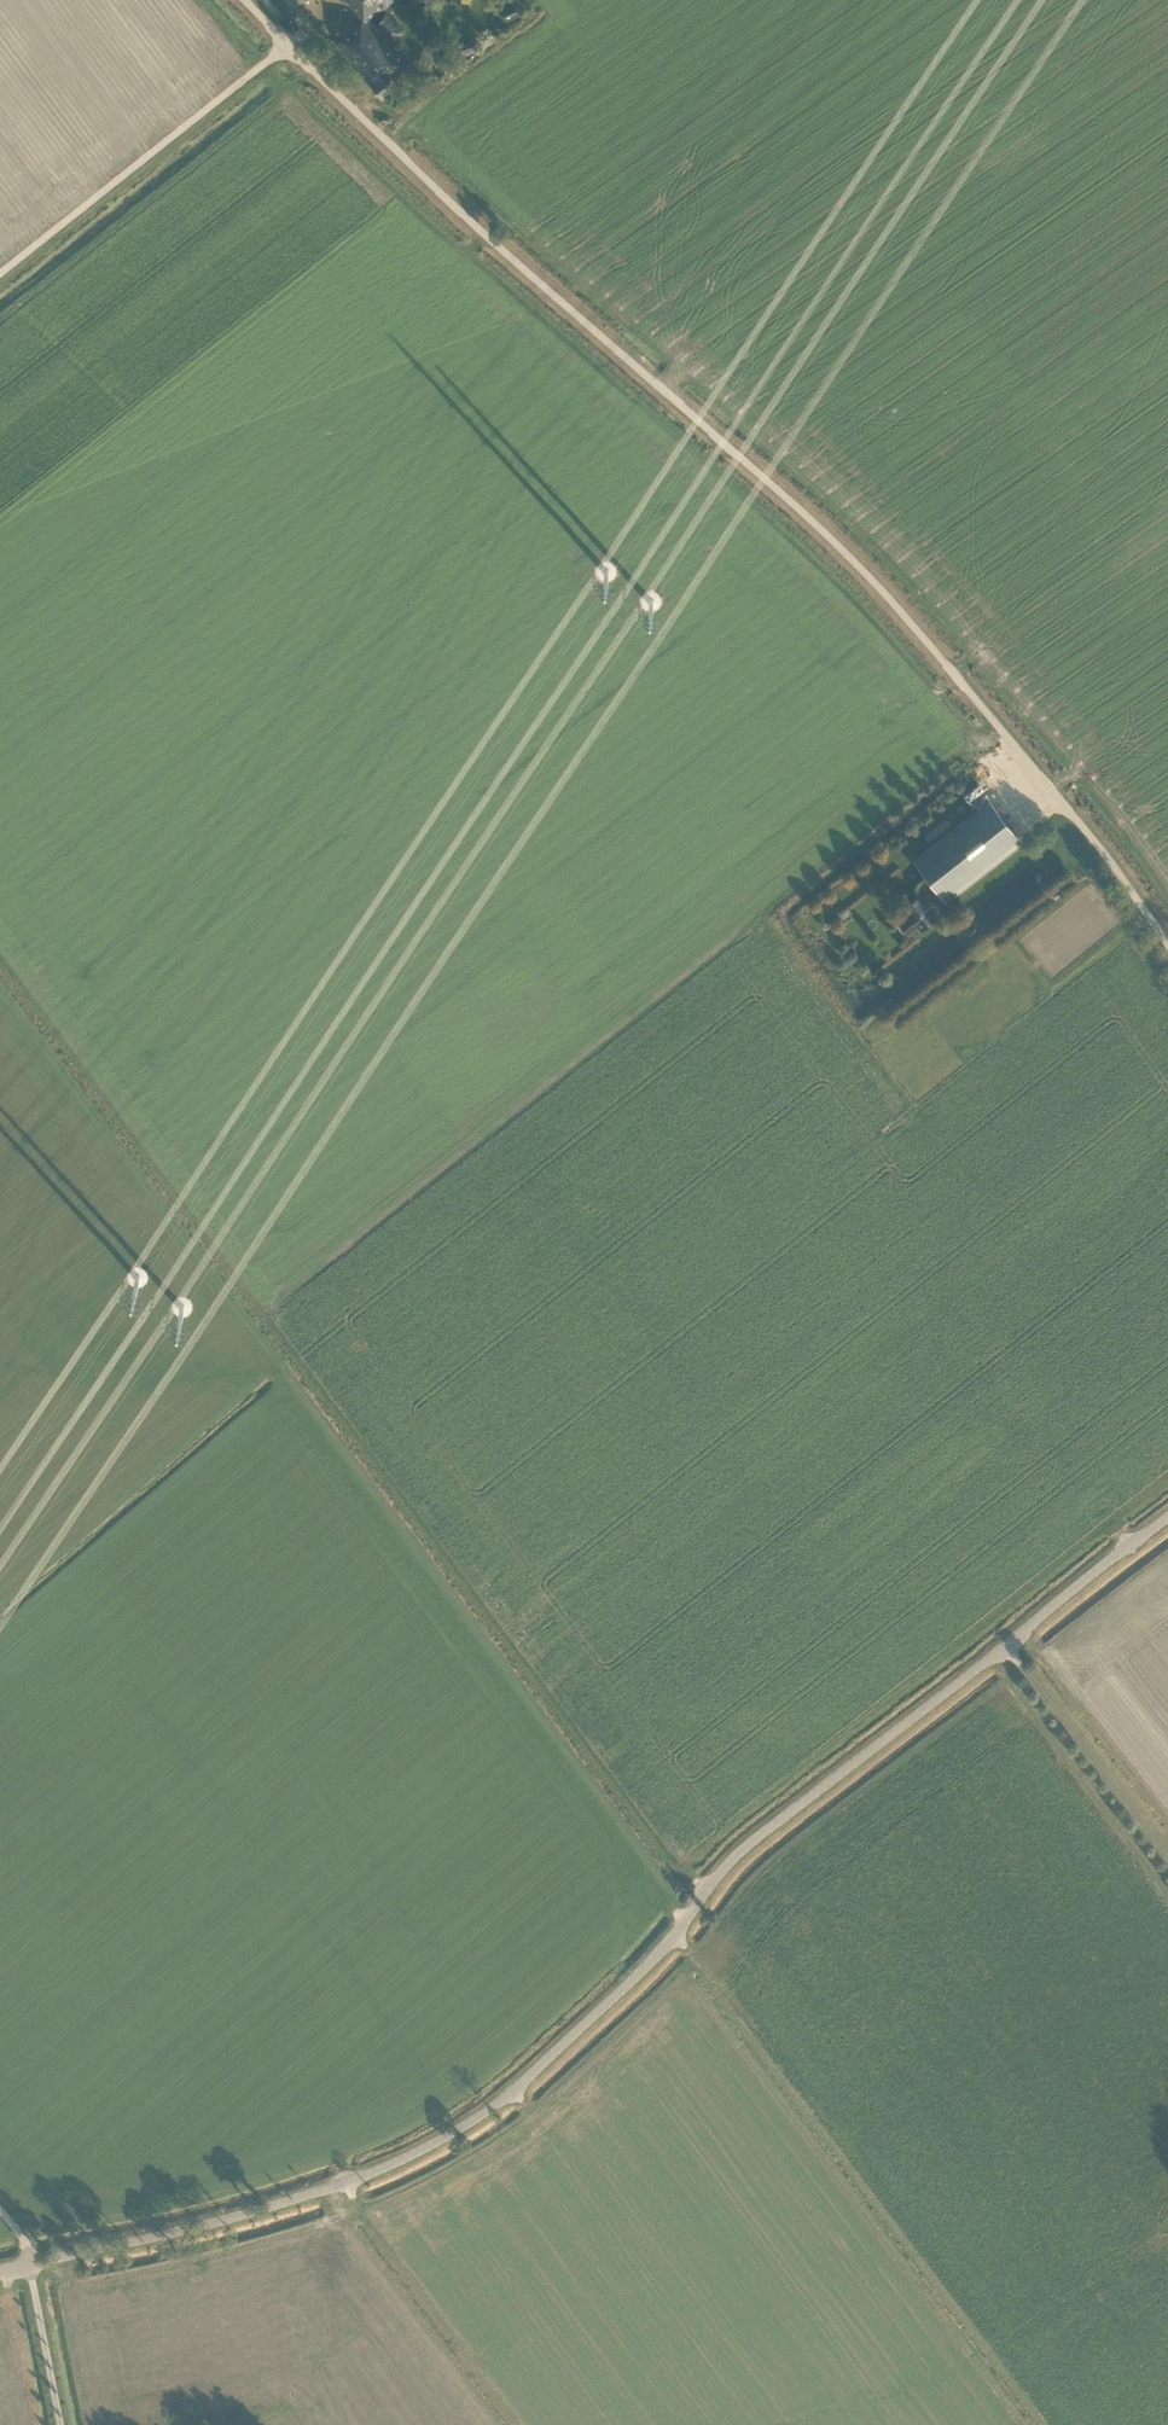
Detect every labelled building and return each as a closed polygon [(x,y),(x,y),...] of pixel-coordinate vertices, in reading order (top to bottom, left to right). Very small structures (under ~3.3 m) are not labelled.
[(337,44),(364,77),(368,74),(375,83),(371,86),(382,98),(398,84),(389,73),(403,61),(387,43),(405,28),(387,7),(395,0),(348,0),(365,20),(337,44)] [(520,14),(515,3),(501,9),(502,11),(498,13),(502,21),(506,19),(507,20),(520,14)] [(477,47),(473,39),(460,44),(464,52),(477,47)] [(946,902),(1022,842),(989,800),(913,860),(936,888),(923,898),(920,895),(904,908),(909,914),(899,922),(908,933),(918,925),(921,930),(938,917),(930,907),(942,897),(946,902)] [(1057,889),(1052,893),(1056,898),(1061,894),(1057,889)]
